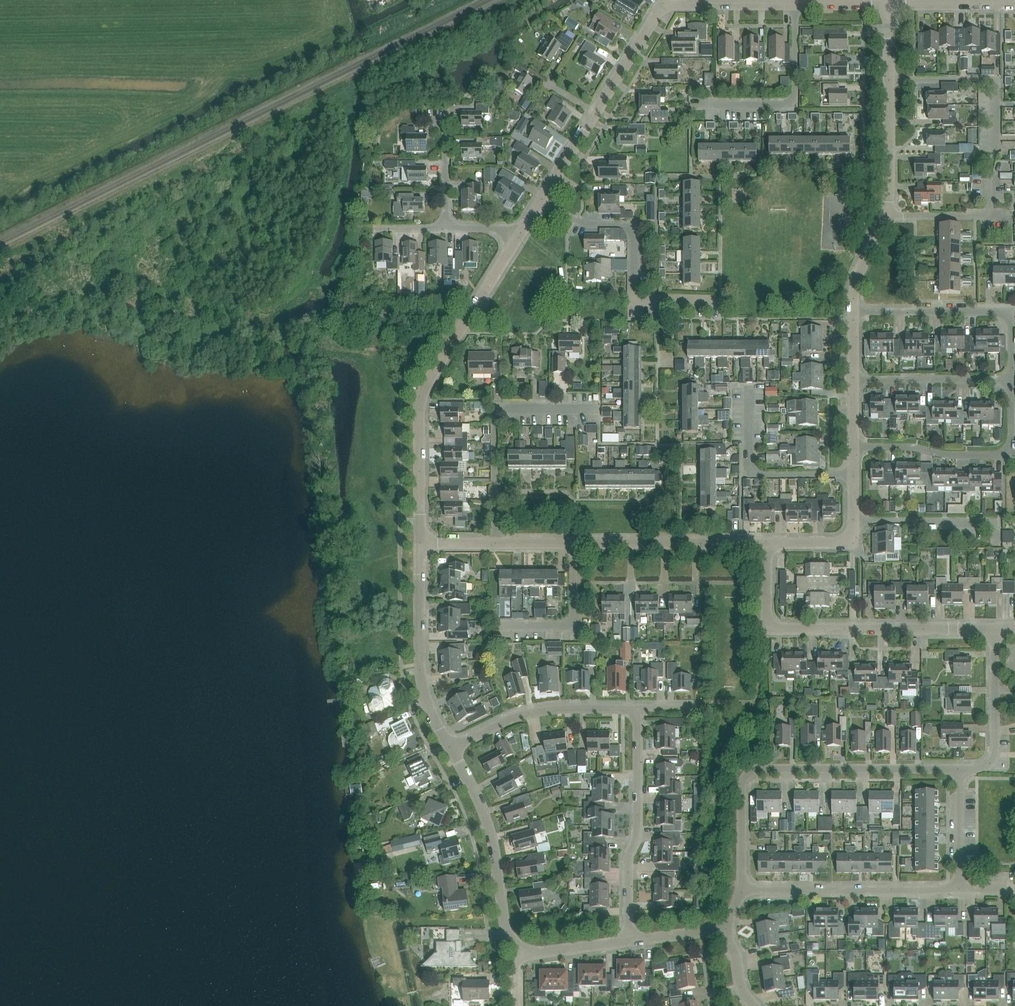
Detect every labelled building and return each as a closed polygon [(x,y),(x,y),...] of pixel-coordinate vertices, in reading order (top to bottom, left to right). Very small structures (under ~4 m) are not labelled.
[(616,4),(635,16),(644,1),(642,0),(618,0),(616,4)] [(619,33),(610,27),(613,22),(599,13),(593,22),(595,23),(590,30),(596,33),(595,33),(612,44),(619,33)] [(568,18),(564,24),(575,31),(579,25),(568,18)] [(689,25),(689,31),(679,31),(679,39),(674,39),(674,52),(695,52),(695,39),(705,39),(705,25),(707,25),(702,24),(697,23),(692,24),(688,25),(688,26),(689,25)] [(814,30),(814,41),(829,41),(829,50),(847,49),(847,36),(839,36),(839,30),(814,30)] [(949,52),(960,52),(960,40),(954,40),(954,30),(941,30),(941,34),(941,41),(938,41),(938,47),(949,47),(949,52)] [(966,40),(960,40),(960,52),(970,52),(970,47),(982,47),(982,41),(979,41),(979,34),(979,30),(966,30),(966,40)] [(566,53),(574,41),(562,33),(556,42),(548,38),(538,55),(550,62),(559,49),(566,53)] [(929,51),(938,51),(938,47),(938,41),(941,41),(941,34),(925,34),(925,35),(918,35),(918,57),(929,57),(929,51)] [(1001,56),(1001,36),(994,36),(994,34),(979,34),(979,41),(982,41),(982,47),(982,51),(990,51),(990,56),(1001,56)] [(733,44),(733,40),(720,40),(720,61),(733,61),(733,63),(740,63),(740,44),(733,44)] [(758,45),(758,40),(745,40),(745,61),(758,60),(758,63),(765,63),(765,45),(758,45)] [(783,45),(783,40),(770,40),(770,61),(783,61),(783,63),(790,63),(790,45),(783,45)] [(605,63),(593,55),(597,49),(586,43),(579,53),(585,57),(580,65),(597,76),(605,63)] [(701,45),(701,56),(712,56),(712,45),(701,45)] [(839,64),(839,58),(825,58),(825,68),(821,68),(821,77),(829,77),(847,77),(847,64),(839,64)] [(680,67),(680,59),(662,59),(661,67),(657,67),(657,80),(678,80),(678,67),(680,67)] [(524,96),(534,81),(525,76),(529,70),(519,64),(515,70),(522,74),(517,82),(516,81),(511,88),(524,96)] [(713,87),(713,74),(704,74),(704,87),(713,87)] [(927,92),(927,106),(929,106),(948,106),(948,105),(947,105),(947,92),(958,92),(958,84),(942,84),(942,92),(927,92)] [(839,91),(839,85),(823,85),(823,96),(830,96),(830,104),(847,104),(847,91),(839,91)] [(640,94),(640,105),(661,105),(661,98),(666,98),(666,88),(653,88),(653,94),(640,94)] [(571,114),(560,107),(563,102),(553,96),(547,107),(553,111),(548,120),(562,129),(571,114)] [(653,114),(653,120),(653,123),(668,123),(668,120),(668,110),(661,110),(661,105),(640,105),(640,108),(639,108),(639,116),(647,116),(647,114),(653,114)] [(482,114),(489,114),(489,106),(476,106),(476,112),(462,112),(462,126),(482,126),(482,114)] [(929,106),(929,119),(944,119),(944,125),(957,125),(957,119),(956,119),(956,113),(948,113),(948,106),(929,106)] [(523,118),(520,124),(526,128),(529,122),(523,118)] [(553,138),(543,132),(546,127),(535,120),(529,129),(533,132),(529,139),(546,150),(553,138)] [(629,131),(618,131),(618,144),(637,144),(637,136),(645,136),(645,125),(629,125),(629,131)] [(427,153),(427,134),(415,134),(415,128),(401,128),(401,141),(407,141),(407,153),(427,153)] [(945,132),(927,132),(927,146),(941,146),(941,154),(965,154),(966,152),(972,152),(972,145),(959,145),(959,146),(945,146),(945,132)] [(503,138),(476,138),(476,144),(462,144),(462,158),(482,158),(482,147),(495,147),(499,148),(503,148),(503,138)] [(769,139),(769,155),(781,155),(781,139),(769,139)] [(793,155),(793,139),(781,139),(781,155),(793,155)] [(804,155),(804,139),(793,139),(793,155),(804,155)] [(815,155),(815,139),(804,139),(804,155),(815,155)] [(827,155),(827,139),(815,139),(815,155),(827,155)] [(838,155),(838,139),(827,139),(827,155),(838,155)] [(838,139),(838,155),(850,155),(850,139),(838,139)] [(540,165),(527,157),(531,151),(517,142),(513,149),(522,155),(515,167),(532,178),(540,165)] [(711,146),(699,146),(699,162),(711,162),(711,146)] [(722,162),(722,146),(711,146),(711,162),(722,162)] [(734,162),(733,146),(722,146),(722,162),(734,162)] [(734,162),(745,162),(745,146),(733,146),(734,162)] [(745,162),(757,162),(757,146),(745,146),(745,162)] [(915,160),(915,176),(927,176),(927,174),(934,174),(934,165),(940,165),(940,154),(928,154),(928,160),(915,160)] [(613,164),(599,164),(599,178),(619,177),(619,170),(627,170),(627,158),(613,158),(613,164)] [(402,170),(402,174),(401,176),(401,182),(402,183),(407,183),(425,183),(425,169),(415,169),(415,163),(383,163),(383,170),(385,171),(392,171),(393,170),(402,170)] [(497,183),(497,169),(485,169),(485,183),(497,183)] [(515,205),(523,191),(511,183),(514,177),(502,170),(498,176),(504,180),(496,193),(515,205)] [(655,184),(655,174),(645,174),(645,184),(655,184)] [(970,175),(960,175),(960,183),(969,183),(970,175)] [(700,195),(700,183),(684,183),(684,195),(700,195)] [(915,190),(915,205),(927,205),(927,203),(934,203),(934,195),(940,195),(940,183),(928,183),(928,190),(915,190)] [(476,195),(481,195),(481,185),(468,185),(468,191),(462,191),(463,211),(476,211),(476,195)] [(599,193),(599,204),(620,204),(620,197),(627,197),(627,187),(612,187),(612,193),(599,193)] [(378,192),(361,192),(361,205),(370,205),(370,199),(378,198),(378,192)] [(423,213),(423,200),(410,200),(410,193),(398,193),(398,204),(394,204),(394,217),(405,217),(404,213),(423,213)] [(700,195),(684,195),(684,206),(700,206),(700,195)] [(655,203),(647,203),(647,220),(655,220),(655,203)] [(620,209),(620,204),(599,204),(599,213),(613,213),(613,219),(633,219),(633,213),(625,213),(625,209),(620,209)] [(700,206),(684,206),(684,218),(700,218),(700,206)] [(684,230),(700,230),(700,218),(684,218),(684,230)] [(940,225),(940,236),(971,236),(971,233),(962,233),(960,233),(960,225),(940,225)] [(585,236),(585,250),(604,250),(604,241),(614,241),(620,241),(620,230),(614,230),(600,229),(600,236),(585,236)] [(971,236),(940,236),(940,248),(960,248),(960,240),(962,240),(971,240),(971,236)] [(700,239),(684,239),(684,251),(700,251),(700,239)] [(398,270),(398,257),(392,257),(392,242),(376,242),(376,262),(388,262),(387,270),(398,270)] [(425,271),(425,253),(418,253),(418,243),(403,243),(403,265),(414,265),(414,271),(425,271)] [(430,243),(429,266),(443,266),(443,281),(452,281),(453,259),(446,258),(446,244),(430,243)] [(477,263),(478,243),(463,243),(463,252),(455,252),(455,259),(453,259),(452,281),(458,280),(458,278),(457,278),(457,271),(463,271),(463,263),(477,263)] [(960,248),(940,248),(940,259),(971,259),(971,255),(962,255),(962,256),(960,256),(960,248)] [(684,251),(684,263),(700,263),(700,251),(684,251)] [(971,259),(940,259),(940,270),(960,270),(960,263),(962,263),(971,263),(971,259)] [(601,278),(611,278),(611,260),(598,260),(598,266),(585,267),(585,282),(601,282),(601,278)] [(993,286),(1004,286),(1004,261),(1000,261),(1000,268),(993,268),(993,286)] [(1004,261),(1004,286),(1014,286),(1014,261),(1004,261)] [(684,274),(700,274),(700,263),(684,263),(684,274)] [(960,270),(940,270),(940,281),(971,281),(971,278),(962,278),(962,279),(960,279),(960,270)] [(700,274),(684,274),(684,286),(700,286),(700,274)] [(971,281),(940,281),(940,294),(960,294),(960,285),(962,285),(962,286),(971,286),(971,281)] [(416,289),(416,297),(425,297),(425,289),(416,289)] [(822,328),(813,327),(813,321),(799,321),(799,328),(802,328),(802,336),(793,336),(793,340),(822,340),(822,328)] [(620,326),(605,326),(605,335),(611,335),(620,335),(620,326)] [(946,353),(946,349),(953,349),(952,330),(941,330),(941,337),(935,337),(935,340),(935,353),(946,353)] [(971,336),(964,337),(964,330),(952,330),(953,349),(959,349),(959,353),(970,353),(971,336)] [(988,330),(976,330),(976,337),(971,336),(970,353),(988,353),(988,330)] [(999,337),(999,330),(988,330),(988,353),(988,354),(999,354),(999,353),(1006,353),(1006,337),(999,337)] [(876,357),(876,353),(882,353),(882,334),(870,334),(870,340),(864,340),(864,357),(876,357)] [(900,340),(893,340),(893,334),(882,334),(882,353),(888,353),(888,357),(900,357),(900,340)] [(911,357),(911,353),(918,353),(918,334),(906,334),(906,340),(900,340),(900,357),(911,357)] [(935,340),(929,340),(929,334),(918,334),(918,353),(923,353),(923,357),(935,357),(935,353),(935,340)] [(605,335),(603,335),(603,345),(612,345),(611,335),(605,335)] [(565,373),(565,359),(565,353),(581,353),(581,337),(567,337),(567,336),(560,336),(560,352),(553,352),(553,373),(565,373)] [(822,340),(793,340),(793,344),(802,344),(802,352),(822,352),(822,340)] [(688,358),(695,358),(695,368),(700,368),(700,341),(688,341),(688,358)] [(700,368),(704,368),(704,358),(711,358),(711,341),(700,341),(700,368)] [(711,358),(718,358),(718,369),(723,368),(723,341),(711,341),(711,358)] [(723,368),(727,369),(727,358),(735,358),(735,341),(723,341),(723,368)] [(735,358),(741,358),(741,368),(746,368),(746,341),(735,341),(735,358)] [(746,368),(750,368),(750,358),(757,358),(757,341),(746,341),(746,368)] [(764,368),(769,368),(769,341),(757,341),(757,358),(764,358),(764,368)] [(624,353),(624,361),(641,361),(641,348),(637,348),(637,342),(629,342),(629,348),(614,348),(614,353),(624,353)] [(522,351),(522,349),(512,349),(512,361),(514,361),(514,368),(539,368),(539,352),(532,352),(532,351),(522,351)] [(493,354),(470,354),(470,360),(465,364),(470,369),(470,374),(492,374),(492,379),(501,379),(501,363),(493,363),(493,354)] [(685,360),(675,360),(675,371),(685,371),(685,360)] [(624,367),(614,367),(614,372),(641,372),(641,361),(624,361),(624,367)] [(793,378),(822,378),(822,365),(802,365),(802,374),(793,374),(793,378)] [(641,372),(614,372),(614,376),(624,376),(624,383),(641,384),(641,372)] [(779,372),(767,372),(767,380),(779,380),(779,372)] [(822,378),(793,378),(793,382),(802,382),(802,390),(822,390),(822,378)] [(709,393),(698,394),(698,386),(696,381),(688,381),(688,386),(681,387),(681,399),(709,398),(709,393)] [(549,397),(549,382),(540,382),(541,397),(549,397)] [(614,390),(614,395),(641,395),(641,384),(624,383),(624,390),(614,390)] [(778,396),(777,388),(766,388),(766,396),(778,396)] [(614,395),(614,399),(624,399),(624,407),(641,407),(641,395),(614,395)] [(884,400),(884,396),(871,396),(871,414),(878,414),(878,419),(890,419),(890,407),(890,400),(884,400)] [(896,400),(890,400),(890,407),(890,419),(890,429),(896,429),(896,419),(901,419),(904,421),(908,421),(908,414),(908,396),(896,396),(896,400)] [(926,425),(926,419),(926,408),(926,407),(920,407),(920,396),(908,396),(908,414),(915,414),(915,419),(920,419),(920,426),(926,426),(926,425)] [(681,399),(681,410),(698,410),(698,403),(709,403),(709,398),(681,399)] [(731,410),(731,398),(723,398),(723,410),(731,410)] [(817,414),(817,402),(797,401),(797,410),(788,410),(788,414),(817,414)] [(938,425),(938,420),(945,420),(945,402),(932,402),(933,408),(926,408),(926,419),(926,425),(938,425)] [(963,413),(963,411),(957,411),(957,402),(945,402),(945,420),(952,420),(952,425),(963,425),(963,413)] [(975,425),(975,420),(982,420),(982,402),(969,402),(969,413),(963,413),(963,425),(975,425)] [(1000,425),(1000,411),(994,411),(994,402),(982,402),(982,420),(988,420),(988,425),(1000,425)] [(452,422),(452,424),(459,424),(459,413),(464,413),(464,403),(451,403),(451,409),(441,409),(441,422),(445,422),(452,422)] [(614,413),(614,418),(641,418),(641,407),(624,407),(624,413),(614,413)] [(681,410),(681,422),(709,422),(709,416),(698,417),(698,410),(681,410)] [(730,412),(718,412),(717,421),(724,421),(725,421),(730,421),(730,412)] [(796,418),(796,426),(817,426),(817,414),(788,414),(788,418),(796,418)] [(641,418),(614,418),(614,422),(624,422),(624,429),(641,429),(641,418)] [(463,424),(459,424),(452,424),(452,422),(445,422),(445,438),(455,438),(455,443),(467,443),(467,433),(463,433),(463,424)] [(698,426),(709,426),(709,422),(681,422),(681,433),(698,433),(698,426)] [(779,434),(779,426),(767,426),(767,434),(779,434)] [(554,438),(554,427),(545,427),(545,439),(554,438)] [(489,435),(489,428),(483,428),(483,435),(485,435),(484,438),(482,440),(482,443),(491,443),(491,435),(489,435)] [(776,434),(767,434),(767,444),(773,444),(776,444),(776,434)] [(617,443),(617,435),(603,435),(603,443),(617,443)] [(589,446),(588,436),(578,436),(578,446),(589,446)] [(562,452),(555,452),(555,469),(567,469),(567,460),(575,460),(575,437),(566,437),(566,441),(562,441),(562,452)] [(780,451),(787,451),(817,451),(817,439),(796,439),(796,447),(790,447),(789,445),(782,445),(780,447),(780,451)] [(516,442),(516,452),(509,452),(509,469),(520,469),(520,442),(516,442)] [(525,442),(520,442),(520,469),(531,469),(531,452),(525,452),(525,442)] [(539,442),(539,452),(531,452),(531,469),(543,469),(543,442),(539,442)] [(555,469),(555,452),(548,452),(548,442),(543,442),(543,469),(555,469)] [(469,461),(469,455),(467,453),(467,443),(455,443),(455,448),(445,448),(445,464),(452,464),(452,461),(459,461),(469,461)] [(716,456),(727,456),(727,451),(723,451),(723,444),(706,444),(706,451),(699,451),(699,464),(716,463),(716,456)] [(655,456),(655,447),(643,447),(643,456),(655,456)] [(767,451),(767,460),(778,460),(778,452),(767,451)] [(803,463),(817,463),(817,451),(787,451),(787,455),(792,455),(792,466),(803,466),(803,463)] [(452,461),(452,464),(445,464),(441,464),(441,477),(451,477),(451,483),(464,483),(464,472),(459,472),(459,461),(452,461)] [(593,461),(593,472),(586,472),(586,489),(597,489),(597,461),(593,461)] [(602,472),(602,461),(597,461),(597,489),(608,489),(609,472),(602,472)] [(616,461),(616,472),(609,472),(608,489),(620,489),(620,461),(616,461)] [(625,472),(625,461),(620,461),(620,489),(632,489),(631,472),(625,472)] [(639,461),(639,472),(631,472),(632,489),(643,489),(643,461),(639,461)] [(655,472),(648,472),(648,461),(643,461),(643,489),(655,489),(655,482),(661,482),(661,472),(655,472)] [(699,464),(699,475),(727,475),(727,470),(716,470),(716,463),(699,464)] [(890,486),(890,474),(884,474),(884,463),(871,463),(871,481),(878,481),(878,486),(890,486)] [(908,481),(908,463),(896,463),(896,474),(890,474),(890,486),(901,486),(901,481),(908,481)] [(927,486),(927,480),(927,474),(921,474),(921,463),(908,463),(908,481),(915,481),(915,486),(927,486)] [(927,480),(927,486),(927,492),(938,492),(938,487),(945,487),(945,469),(933,469),(933,474),(927,474),(927,480)] [(957,469),(945,469),(945,487),(952,487),(952,492),(963,492),(963,473),(957,473),(957,469)] [(970,473),(963,473),(963,492),(975,492),(975,487),(982,487),(982,469),(970,469),(970,473)] [(1000,474),(994,474),(994,469),(982,469),(982,487),(982,492),(1000,492),(1000,474)] [(699,475),(699,487),(716,486),(716,479),(727,479),(727,475),(699,475)] [(452,501),(452,503),(459,503),(459,492),(464,492),(464,483),(451,483),(451,488),(441,488),(441,501),(445,501),(452,501)] [(727,493),(716,493),(716,486),(699,487),(699,498),(727,498),(727,493)] [(799,505),(792,505),(792,495),(780,495),(780,500),(780,512),(786,512),(786,523),(799,523),(799,505)] [(836,505),(836,501),(829,501),(829,496),(817,496),(817,500),(817,512),(823,512),(823,519),(836,519),(836,513),(836,505)] [(716,509),(716,502),(727,502),(727,498),(699,498),(699,509),(716,509)] [(762,505),(755,505),(755,500),(743,500),(743,512),(750,512),(750,523),(762,523),(762,505)] [(774,523),(774,512),(780,512),(780,500),(769,500),(769,505),(762,505),(762,523),(774,523)] [(817,500),(806,500),(806,505),(799,505),(799,523),(811,523),(811,512),(817,512),(817,500)] [(459,503),(452,503),(452,501),(445,501),(445,516),(455,516),(455,522),(468,522),(468,512),(463,512),(463,503),(459,503)] [(949,505),(949,513),(963,513),(963,505),(949,505)] [(894,539),(899,539),(899,528),(886,528),(886,534),(873,534),(873,545),(894,545),(894,539)] [(899,561),(899,551),(894,551),(894,545),(873,545),(873,555),(886,555),(886,561),(899,561)] [(439,572),(439,583),(460,583),(460,577),(465,577),(465,572),(469,572),(469,565),(452,565),(452,572),(439,572)] [(796,586),(818,586),(818,565),(806,565),(806,577),(796,577),(796,586)] [(818,565),(818,586),(839,586),(839,577),(829,577),(829,565),(818,565)] [(500,587),(507,587),(507,598),(512,598),(512,570),(500,570),(500,587)] [(512,598),(516,598),(516,587),(523,587),(523,570),(512,570),(512,598)] [(523,587),(530,587),(530,598),(535,598),(535,570),(523,570),(523,587)] [(535,598),(539,598),(539,587),(546,587),(546,570),(535,570),(535,598)] [(553,587),(553,598),(558,598),(558,587),(565,587),(565,575),(558,574),(558,570),(546,570),(546,587),(553,587)] [(936,572),(936,579),(936,590),(942,590),(942,605),(952,605),(952,586),(947,586),(947,579),(941,579),(941,572),(936,572)] [(966,572),(965,579),(959,579),(959,586),(952,586),(952,605),(963,605),(963,590),(969,590),(969,579),(970,579),(970,572),(966,572)] [(980,579),(970,579),(969,579),(969,590),(975,590),(975,605),(985,605),(985,586),(980,586),(980,579)] [(985,586),(985,605),(996,605),(996,590),(1002,590),(1002,579),(992,579),(992,586),(985,586)] [(460,590),(460,583),(439,583),(439,595),(448,595),(448,601),(467,601),(467,590),(460,590)] [(885,588),(879,588),(879,583),(868,583),(868,596),(874,596),(874,609),(885,609),(885,588)] [(895,596),(901,596),(901,583),(891,583),(891,588),(885,588),(885,609),(895,609),(895,596)] [(917,588),(911,588),(911,583),(901,583),(901,596),(907,596),(907,609),(917,609),(917,588)] [(928,596),(934,596),(934,583),(923,583),(923,588),(917,588),(917,609),(928,609),(928,596)] [(818,607),(818,586),(796,586),(787,586),(787,595),(806,595),(806,607),(818,607)] [(839,586),(818,586),(818,607),(829,607),(829,595),(839,595),(839,586)] [(849,586),(849,600),(858,600),(859,586),(855,586),(849,586)] [(613,614),(613,596),(602,596),(603,624),(607,623),(607,614),(613,614)] [(625,596),(613,596),(613,614),(621,614),(621,621),(625,621),(625,596)] [(647,614),(647,596),(636,596),(636,621),(640,621),(640,614),(647,614)] [(658,596),(647,596),(647,614),(654,614),(654,623),(663,623),(664,611),(658,611),(658,596)] [(664,611),(663,623),(664,623),(674,623),(674,614),(681,614),(680,596),(670,596),(670,611),(664,611)] [(688,617),(688,623),(692,623),(692,626),(698,626),(698,612),(692,612),(692,596),(680,596),(681,614),(681,618),(688,617)] [(535,619),(546,619),(546,603),(535,603),(535,619)] [(439,610),(439,622),(460,622),(460,615),(471,615),(471,604),(452,604),(452,610),(439,610)] [(468,622),(460,622),(439,622),(439,633),(452,633),(452,639),(468,639),(468,622)] [(562,657),(562,643),(548,643),(548,657),(562,657)] [(439,652),(440,663),(461,662),(460,655),(465,655),(464,644),(452,645),(452,651),(439,652)] [(621,661),(631,661),(631,644),(620,644),(621,661)] [(971,675),(971,658),(959,658),(959,651),(945,651),(945,662),(955,662),(955,675),(971,675)] [(787,678),(794,678),(794,671),(794,653),(782,653),(782,655),(774,655),(774,670),(776,670),(776,676),(787,676),(787,678)] [(807,653),(794,653),(794,671),(801,671),(801,676),(812,676),(812,663),(807,663),(807,653)] [(830,671),(830,653),(818,653),(818,663),(812,663),(812,676),(823,676),(823,671),(830,671)] [(843,653),(830,653),(830,671),(837,671),(837,676),(842,676),(842,677),(843,679),(847,681),(849,681),(849,678),(848,678),(848,656),(843,656),(843,653)] [(505,678),(506,681),(510,698),(507,699),(516,697),(518,697),(518,696),(525,694),(521,679),(528,677),(523,660),(512,663),(516,675),(505,678)] [(461,668),(461,662),(440,663),(440,674),(454,673),(454,680),(469,679),(468,668),(461,668)] [(616,662),(616,668),(609,668),(609,691),(624,691),(624,662),(616,662)] [(656,682),(657,681),(658,681),(658,678),(663,678),(663,664),(651,664),(651,671),(644,671),(644,666),(634,666),(634,682),(637,682),(637,691),(646,691),(646,692),(647,692),(647,691),(656,691),(656,682)] [(674,691),(690,691),(690,676),(678,676),(678,664),(667,664),(667,680),(674,680),(674,691)] [(546,665),(546,670),(539,670),(541,693),(558,692),(556,665),(546,665)] [(855,678),(849,678),(849,681),(849,694),(859,694),(859,683),(866,683),(866,681),(866,665),(855,665),(855,678)] [(883,689),(883,681),(883,678),(877,678),(877,665),(866,665),(866,681),(866,683),(873,683),(873,689),(883,689)] [(900,683),(900,681),(900,665),(889,665),(889,678),(883,678),(883,681),(883,689),(893,689),(893,683),(900,683)] [(908,689),(917,689),(917,678),(911,678),(911,665),(900,665),(900,681),(900,683),(900,691),(908,691),(908,689)] [(589,691),(589,673),(576,673),(567,673),(566,684),(576,684),(576,691),(572,691),(576,691),(589,691)] [(382,698),(393,695),(395,691),(393,683),(390,681),(388,676),(387,675),(381,676),(380,678),(381,683),(379,687),(371,689),(368,692),(371,700),(382,698)] [(453,712),(472,703),(469,697),(475,694),(470,684),(457,691),(460,696),(448,702),(453,712)] [(841,697),(849,697),(848,688),(840,688),(841,697)] [(971,712),(971,694),(959,694),(959,688),(945,688),(945,699),(947,699),(947,711),(955,711),(955,712),(971,712)] [(922,689),(921,697),(931,697),(931,689),(922,689)] [(364,706),(366,714),(371,713),(374,715),(383,713),(385,709),(393,707),(395,703),(393,695),(382,698),(371,701),(368,704),(364,706)] [(475,709),(472,703),(453,712),(458,722),(470,717),(473,722),(487,715),(483,705),(475,709)] [(818,717),(818,705),(807,705),(807,717),(818,717)] [(896,712),(888,712),(888,726),(896,726),(896,712)] [(920,713),(912,713),(912,727),(920,727),(920,713)] [(827,742),(827,746),(840,746),(840,732),(846,732),(846,718),(840,718),(840,727),(827,727),(827,732),(822,732),(822,742),(827,742)] [(411,735),(405,721),(395,725),(392,719),(375,725),(378,733),(391,728),(394,733),(391,734),(388,738),(388,743),(390,748),(394,750),(399,751),(404,749),(406,745),(407,740),(406,738),(412,735),(412,734),(411,735)] [(776,727),(776,746),(790,746),(790,732),(796,732),(796,719),(789,719),(789,727),(776,727)] [(815,727),(802,727),(802,746),(815,746),(815,732),(821,732),(821,719),(815,719),(815,727)] [(684,727),(684,720),(665,720),(665,727),(656,727),(657,739),(675,739),(675,727),(684,727)] [(852,733),(852,752),(865,752),(865,738),(871,738),(871,723),(865,723),(865,733),(852,733)] [(971,748),(971,733),(959,733),(959,724),(942,724),(942,740),(950,740),(950,748),(971,748)] [(933,727),(926,725),(923,734),(929,736),(933,727)] [(557,752),(568,751),(565,733),(554,734),(557,752)] [(599,751),(599,733),(588,733),(588,751),(599,751)] [(599,733),(599,751),(610,751),(610,757),(620,757),(620,746),(610,746),(610,733),(599,733)] [(891,733),(877,733),(877,752),(890,752),(891,733)] [(902,733),(902,752),(915,752),(915,733),(902,733)] [(557,752),(554,734),(543,736),(545,749),(537,750),(537,747),(536,747),(537,748),(538,759),(540,766),(547,765),(547,763),(558,762),(557,752)] [(517,742),(513,735),(507,738),(511,745),(517,742)] [(663,750),(663,756),(678,756),(678,750),(675,750),(675,739),(657,739),(657,750),(663,750)] [(481,761),(488,773),(505,764),(502,758),(506,756),(507,757),(513,754),(506,741),(495,746),(498,752),(481,761)] [(570,767),(577,766),(575,752),(568,753),(570,767)] [(408,768),(412,777),(406,780),(410,788),(416,785),(419,784),(421,787),(420,788),(431,783),(430,783),(428,779),(432,778),(424,760),(422,761),(419,756),(420,756),(407,761),(408,762),(410,767),(408,768)] [(657,765),(657,777),(675,777),(675,768),(681,768),(684,764),(678,759),(663,759),(663,765),(657,765)] [(523,776),(517,764),(503,772),(506,778),(494,784),(501,798),(518,788),(514,781),(523,776)] [(593,784),(593,792),(614,791),(614,780),(601,780),(601,774),(584,774),(584,780),(588,780),(588,785),(593,784)] [(552,777),(553,786),(561,783),(560,776),(552,777)] [(681,796),(681,783),(675,783),(675,777),(657,777),(657,788),(665,788),(665,796),(681,796)] [(361,785),(350,786),(351,795),(362,794),(361,785)] [(561,794),(559,787),(551,789),(553,796),(561,794)] [(584,802),(584,809),(601,809),(601,802),(614,802),(614,791),(593,792),(593,798),(588,798),(588,802),(584,802)] [(934,800),(938,800),(938,791),(916,791),(916,805),(934,805),(934,800)] [(757,813),(769,813),(769,792),(757,792),(757,807),(751,807),(751,823),(757,823),(757,813)] [(769,792),(769,813),(781,813),(781,792),(769,792)] [(794,813),(807,813),(807,792),(794,792),(794,813)] [(807,792),(807,813),(819,813),(819,792),(807,792)] [(832,813),(844,813),(844,792),(832,792),(832,813)] [(856,792),(844,792),(844,813),(856,813),(856,822),(863,822),(863,807),(856,807),(856,792)] [(869,813),(881,813),(881,793),(869,792),(869,807),(863,807),(863,822),(869,822),(869,813)] [(881,793),(881,813),(893,813),(893,826),(900,826),(900,808),(894,808),(894,793),(881,793)] [(528,794),(515,799),(517,806),(504,810),(508,823),(527,817),(525,808),(532,806),(528,794)] [(657,803),(657,815),(675,815),(675,808),(679,808),(681,806),(681,796),(665,796),(663,796),(663,803),(657,803)] [(444,807),(430,800),(425,811),(421,818),(429,822),(428,822),(439,827),(446,813),(447,811),(446,808),(444,807)] [(413,813),(408,801),(398,806),(404,821),(410,819),(413,813)] [(934,805),(916,805),(916,818),(938,818),(938,809),(934,809),(934,805)] [(584,809),(584,820),(593,820),(593,827),(614,826),(614,815),(600,815),(601,809),(584,809)] [(566,821),(563,814),(557,816),(559,823),(566,821)] [(675,821),(675,815),(657,815),(657,826),(663,826),(663,832),(682,832),(682,821),(675,821)] [(938,818),(916,818),(916,831),(934,831),(934,827),(938,827),(938,818)] [(512,837),(516,852),(537,846),(534,835),(545,832),(542,821),(529,824),(531,832),(512,837)] [(614,826),(593,827),(593,833),(584,833),(584,843),(600,844),(600,837),(614,837),(614,826)] [(934,831),(916,831),(916,845),(938,845),(938,837),(934,836),(934,831)] [(662,834),(663,841),(654,841),(654,853),(672,853),(672,847),(678,847),(680,845),(680,834),(662,834)] [(448,864),(449,862),(449,860),(460,857),(458,849),(460,848),(458,838),(457,838),(457,839),(442,843),(440,835),(424,839),(428,854),(441,851),(443,857),(442,858),(441,860),(442,862),(443,864),(446,864),(448,864)] [(412,849),(409,838),(391,843),(391,845),(393,851),(393,853),(412,849)] [(584,843),(584,855),(590,855),(590,862),(609,862),(609,850),(600,850),(600,844),(584,843)] [(393,851),(391,845),(382,847),(384,854),(393,851)] [(938,845),(916,845),(916,859),(934,858),(934,854),(938,854),(938,845)] [(768,854),(758,854),(758,873),(772,873),(772,847),(767,847),(767,852),(768,851),(768,854)] [(786,854),(776,854),(776,852),(777,852),(777,847),(772,847),(772,873),(786,873),(786,854)] [(794,847),(794,852),(796,852),(796,854),(786,854),(786,873),(799,873),(799,847),(794,847)] [(813,854),(803,854),(803,852),(805,852),(805,847),(799,847),(799,873),(813,873),(813,854)] [(818,847),(813,847),(813,854),(813,873),(827,873),(827,854),(818,854),(818,847)] [(845,847),(845,852),(847,852),(847,854),(837,854),(837,873),(851,873),(851,847),(845,847)] [(855,854),(855,852),(856,852),(856,847),(851,847),(851,873),(864,873),(864,854),(855,854)] [(873,847),(873,852),(874,852),(874,854),(864,854),(864,873),(878,873),(878,847),(873,847)] [(878,847),(878,873),(892,873),(892,854),(882,854),(882,852),(883,852),(883,847),(878,847)] [(568,858),(568,850),(558,851),(559,859),(568,858)] [(516,864),(518,877),(520,877),(520,879),(528,878),(528,876),(538,875),(537,865),(545,864),(544,853),(528,855),(530,855),(531,861),(516,864)] [(654,864),(660,864),(660,871),(680,871),(680,859),(679,858),(672,858),(672,853),(654,853),(654,864)] [(938,872),(938,864),(934,864),(934,858),(916,859),(916,873),(938,872)] [(590,873),(585,873),(585,879),(603,879),(603,873),(609,873),(609,862),(590,862),(590,873)] [(654,879),(654,890),(672,890),(672,879),(675,879),(675,873),(660,873),(660,879),(654,879)] [(457,886),(456,876),(438,878),(439,888),(443,888),(443,893),(445,912),(459,910),(459,908),(468,907),(466,890),(456,891),(456,886),(457,886)] [(603,879),(585,879),(585,890),(590,890),(590,896),(609,896),(609,885),(603,885),(603,879)] [(548,889),(547,882),(533,884),(534,891),(520,893),(523,909),(532,908),(533,914),(544,912),(541,890),(548,889)] [(660,908),(675,908),(680,908),(680,900),(678,897),(672,897),(672,890),(654,890),(654,902),(660,902),(660,908)] [(607,914),(600,914),(600,908),(609,908),(609,896),(590,896),(590,905),(584,905),(584,914),(607,914)] [(820,928),(826,928),(826,909),(815,909),(815,924),(809,924),(809,936),(820,936),(820,928)] [(826,909),(826,928),(832,928),(832,936),(844,936),(844,924),(838,924),(838,909),(826,909)] [(866,928),(866,909),(855,909),(855,924),(849,924),(849,936),(860,936),(860,928),(866,928)] [(866,909),(866,928),(872,928),(872,936),(884,936),(884,924),(878,924),(878,909),(866,909)] [(900,928),(906,928),(906,909),(895,909),(895,924),(889,924),(889,938),(900,938),(900,928)] [(918,909),(906,909),(906,928),(912,928),(912,936),(917,936),(917,939),(926,939),(926,924),(918,924),(918,909)] [(926,924),(926,939),(935,939),(935,936),(940,936),(940,928),(946,928),(946,909),(935,909),(935,924),(926,924)] [(946,909),(946,928),(957,928),(957,936),(964,936),(964,924),(958,924),(958,909),(946,909)] [(969,924),(969,938),(980,938),(980,928),(986,928),(986,909),(975,909),(975,924),(969,924)] [(986,909),(986,928),(986,933),(992,933),(992,940),(1005,940),(1005,924),(1005,918),(998,918),(998,909),(986,909)] [(768,915),(769,923),(758,925),(758,924),(757,925),(759,937),(778,934),(777,927),(786,926),(785,913),(768,915)] [(471,953),(461,953),(461,942),(460,942),(460,930),(446,930),(446,944),(438,944),(438,942),(438,953),(424,967),(421,967),(450,967),(452,969),(453,967),(478,967),(476,967),(470,961),(470,953),(471,953)] [(779,941),(778,934),(759,937),(760,949),(761,949),(761,948),(772,947),(773,953),(788,951),(786,940),(779,941)] [(774,959),(775,968),(764,969),(763,968),(763,969),(765,981),(784,978),(783,971),(790,970),(789,958),(774,959)] [(631,962),(631,982),(640,981),(640,987),(651,987),(651,972),(645,972),(645,961),(631,962)] [(676,972),(677,979),(694,977),(693,965),(678,967),(677,961),(666,962),(667,973),(676,972)] [(623,982),(631,982),(631,962),(618,962),(618,973),(612,973),(612,977),(612,988),(623,988),(623,982)] [(593,987),(593,967),(579,967),(579,978),(573,978),(573,982),(573,993),(579,993),(579,987),(593,987)] [(601,992),(612,992),(612,988),(612,977),(606,977),(606,967),(593,967),(593,987),(601,986),(601,992)] [(981,1001),(986,1001),(986,981),(986,970),(984,970),(978,974),(978,976),(968,976),(968,988),(974,988),(974,1000),(974,1001),(976,1001),(976,1002),(981,1002),(981,1001)] [(554,991),(554,971),(540,971),(541,982),(535,983),(535,998),(545,997),(545,991),(554,991)] [(554,971),(554,991),(563,991),(563,997),(573,997),(573,993),(573,982),(567,982),(567,971),(554,971)] [(826,1001),(826,981),(819,981),(819,972),(808,972),(808,988),(814,988),(814,1000),(814,1001),(826,1001)] [(928,988),(934,988),(934,1000),(934,1001),(936,1001),(936,1002),(941,1002),(941,1001),(946,1001),(946,972),(943,972),(939,974),(939,976),(928,976),(928,988)] [(964,988),(964,976),(954,976),(954,974),(949,972),(946,972),(946,1001),(952,1001),(952,1002),(956,1002),(956,1001),(959,1001),(959,1000),(958,1000),(958,988),(964,988)] [(833,981),(826,981),(826,1001),(832,1001),(832,1002),(836,1002),(836,1001),(839,1001),(839,1000),(838,1000),(838,988),(844,988),(844,974),(833,974),(833,981)] [(861,1001),(866,1001),(866,974),(848,974),(848,988),(854,988),(854,1000),(854,1001),(856,1001),(856,1002),(861,1002),(861,1001)] [(873,976),(872,974),(866,974),(866,1001),(879,1001),(879,1000),(878,1000),(878,988),(884,988),(884,976),(873,976)] [(894,1001),(906,1001),(906,974),(901,974),(899,976),(888,976),(888,988),(894,988),(894,1000),(894,1001)] [(926,976),(918,976),(913,976),(911,974),(906,974),(906,1001),(919,1001),(919,1000),(918,1000),(918,988),(926,988),(926,976)] [(993,981),(986,981),(986,1001),(999,1001),(999,1000),(998,1000),(998,988),(1004,988),(1004,976),(993,976),(993,981)] [(696,988),(694,977),(677,979),(677,986),(669,987),(671,998),(682,996),(681,990),(696,988)] [(784,978),(765,981),(765,986),(764,986),(764,991),(766,991),(766,993),(767,993),(767,992),(778,991),(779,999),(794,997),(792,984),(785,985),(784,978)] [(463,983),(463,1001),(471,1001),(471,999),(479,999),(479,1000),(490,1000),(490,982),(464,982),(463,982),(463,983)] [(697,1002),(683,1004),(682,998),(671,999),(672,1005),(698,1005),(697,1002)]
